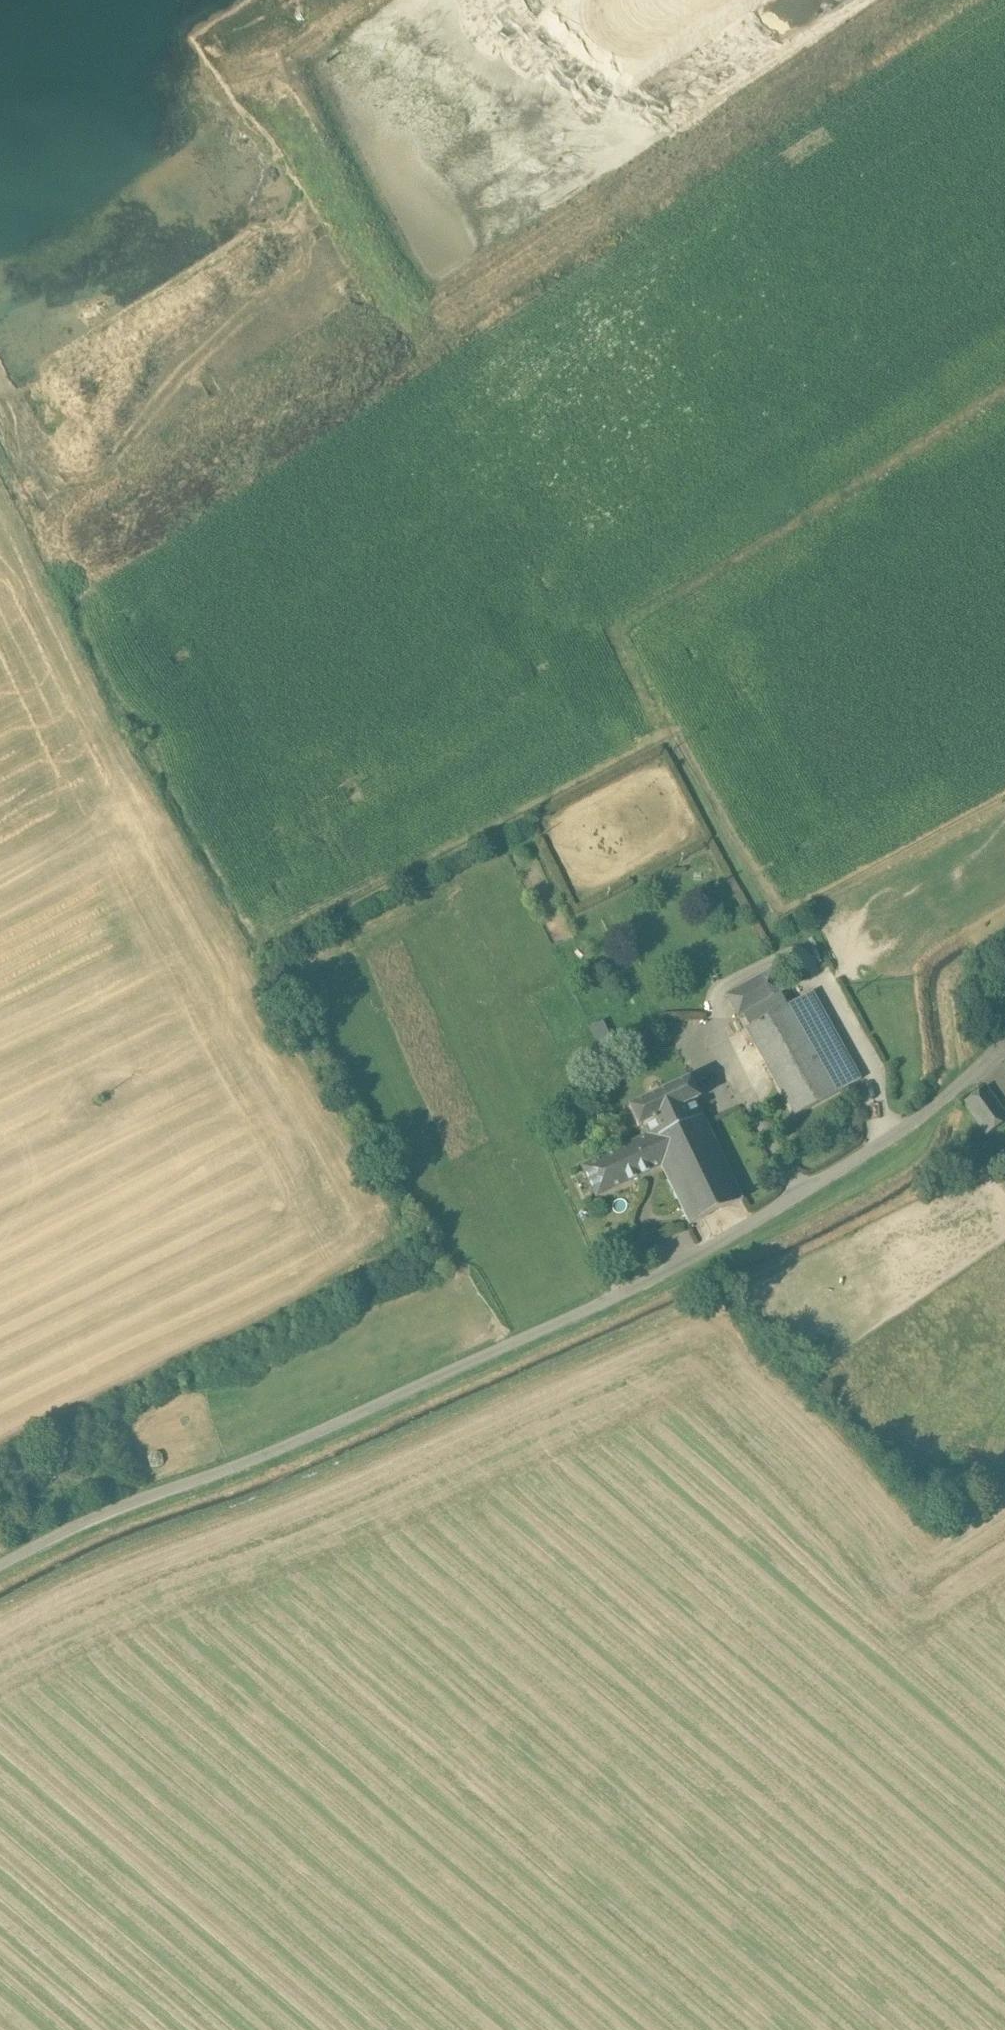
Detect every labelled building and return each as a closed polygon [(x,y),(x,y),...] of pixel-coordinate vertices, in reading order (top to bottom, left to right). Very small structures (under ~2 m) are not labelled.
[(771,972),(726,997),(738,1018),(783,993),(771,972)] [(845,1054),(811,993),(789,1005),(824,1066),(845,1054)] [(824,1066),(789,1005),(745,1030),(794,1118),(839,1093),(824,1066)] [(604,1020),(590,1026),(598,1045),(612,1039),(604,1020)] [(845,1054),(824,1066),(839,1093),(860,1081),(845,1054)] [(743,1200),(693,1101),(700,1098),(690,1079),(629,1109),(639,1129),(642,1128),(646,1135),(662,1167),(691,1226),(743,1200)] [(985,1089),(965,1104),(987,1134),(1004,1121),(1004,1115),(985,1089)] [(646,1135),(581,1168),(597,1199),(662,1167),(646,1135)]
